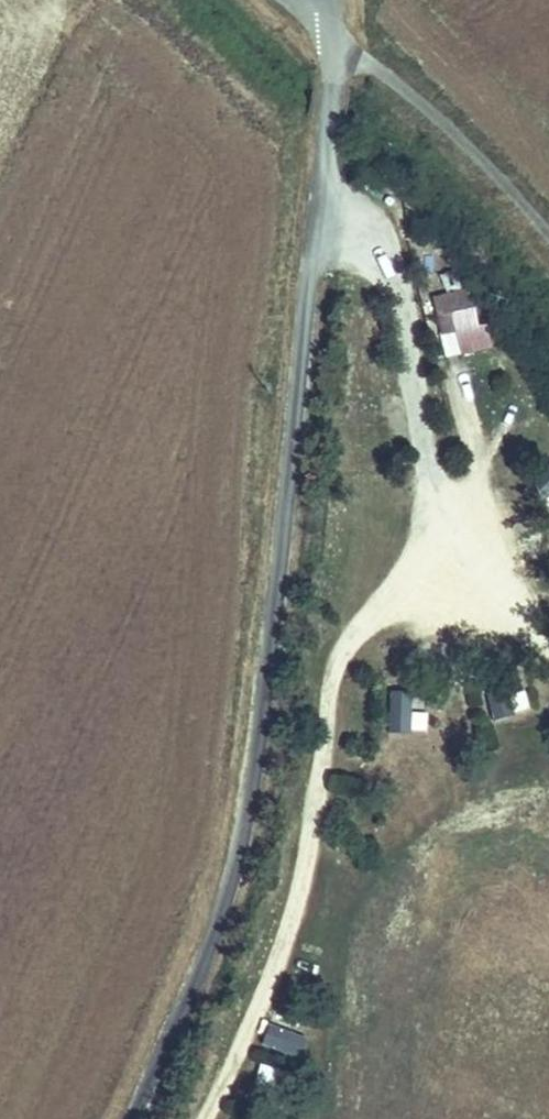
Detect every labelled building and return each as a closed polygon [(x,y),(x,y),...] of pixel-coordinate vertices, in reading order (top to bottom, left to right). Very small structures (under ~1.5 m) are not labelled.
[(486,347),(472,287),(431,296),(445,356),(486,347)] [(503,714),(498,688),(486,689),(490,716),(503,714)] [(409,730),(427,731),(428,712),(410,711),(409,730)] [(262,1061),(249,1086),(285,1103),(297,1078),(262,1061)]
